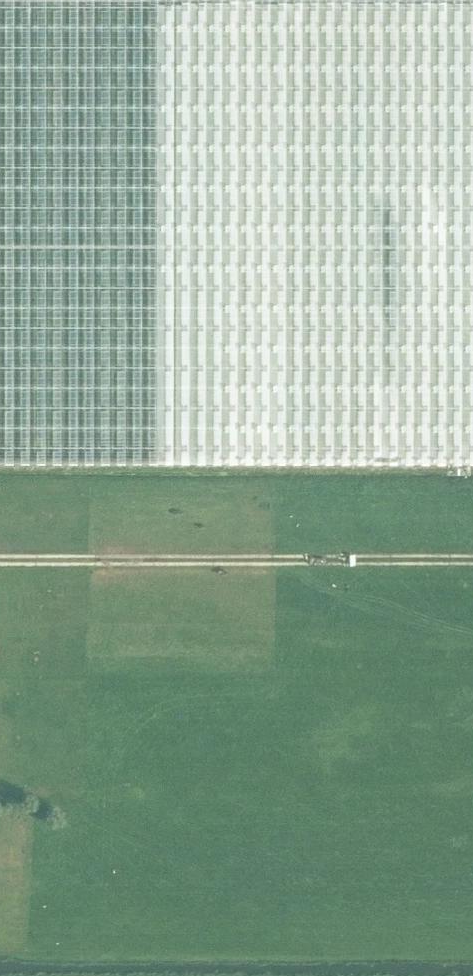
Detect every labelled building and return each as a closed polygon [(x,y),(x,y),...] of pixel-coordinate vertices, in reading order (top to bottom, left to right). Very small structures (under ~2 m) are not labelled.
[(472,463),(472,0),(0,0),(0,461),(472,463)]
